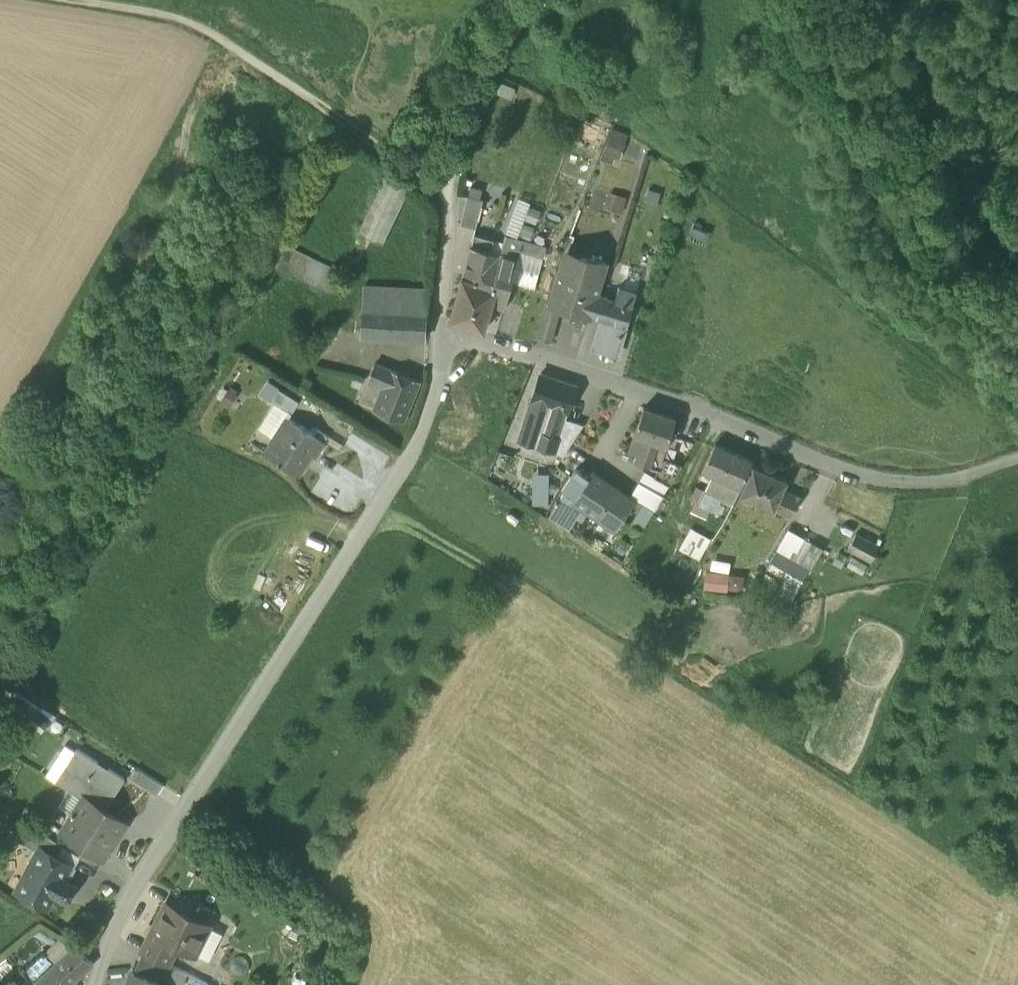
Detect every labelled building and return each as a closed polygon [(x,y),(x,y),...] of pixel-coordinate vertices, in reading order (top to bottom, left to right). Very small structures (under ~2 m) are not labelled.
[(581,119),(575,134),(596,143),(603,128),(581,119)] [(599,161),(617,164),(623,130),(605,127),(599,161)] [(359,233),(381,244),(409,185),(387,175),(359,233)] [(607,191),(603,207),(620,212),(624,196),(607,191)] [(461,231),(474,235),(482,206),(468,202),(461,231)] [(494,241),(474,235),(471,246),(491,252),(494,241)] [(484,330),(491,305),(487,304),(501,255),(491,252),(471,246),(450,320),(484,330)] [(277,265),(331,292),(339,274),(285,247),(277,265)] [(567,251),(565,259),(588,266),(590,258),(567,251)] [(517,260),(501,255),(487,304),(491,305),(504,309),(514,271),(517,260)] [(560,307),(590,316),(590,315),(596,295),(597,295),(606,263),(590,258),(588,266),(565,259),(563,259),(560,272),(550,304),(560,307)] [(514,271),(539,278),(540,273),(544,274),(546,268),(542,267),(517,260),(514,271)] [(624,273),(620,287),(634,291),(638,277),(624,273)] [(363,286),(362,308),(427,311),(428,289),(363,286)] [(625,325),(627,326),(636,292),(634,291),(620,287),(618,287),(615,300),(606,297),(600,318),(602,319),(625,325)] [(590,315),(600,318),(606,297),(597,295),(596,295),(590,315)] [(537,338),(550,342),(560,307),(550,304),(546,303),(537,338)] [(360,336),(425,339),(427,311),(362,308),(360,336)] [(625,325),(602,319),(593,347),(616,354),(625,325)] [(301,366),(285,357),(279,367),(295,376),(301,366)] [(368,379),(383,387),(390,370),(374,364),(368,379)] [(419,382),(390,370),(383,387),(373,411),(402,423),(419,382)] [(547,451),(553,452),(555,446),(557,446),(566,419),(565,419),(576,385),(541,373),(519,441),(547,451)] [(271,400),(279,388),(279,386),(268,379),(259,392),(271,400)] [(274,402),(291,412),(299,401),(279,388),(271,400),(274,402)] [(291,412),(274,402),(257,428),(273,437),(286,417),(288,418),(291,412)] [(638,448),(653,453),(657,442),(666,445),(675,419),(644,408),(632,445),(638,448)] [(264,451),(296,472),(309,452),(315,456),(325,441),(288,418),(286,417),(273,437),(264,451)] [(553,452),(563,455),(583,425),(566,419),(557,446),(555,446),(553,452)] [(661,462),(666,445),(657,442),(653,453),(648,465),(659,469),(661,462)] [(703,471),(741,487),(753,461),(715,444),(703,471)] [(634,460),(648,465),(653,453),(638,448),(634,460)] [(658,478),(669,485),(679,468),(661,462),(659,469),(658,478)] [(759,503),(773,509),(782,490),(786,481),(753,466),(741,495),(759,503)] [(564,491),(575,498),(589,478),(588,477),(576,469),(562,489),(564,491)] [(530,471),(529,503),(545,503),(546,472),(530,471)] [(663,495),(669,485),(658,478),(645,471),(640,481),(663,495)] [(591,472),(588,477),(589,478),(575,498),(574,499),(583,505),(585,507),(602,480),(591,472)] [(633,501),(602,480),(585,507),(588,509),(615,528),(633,501)] [(632,496),(655,509),(663,495),(640,481),(632,496)] [(801,498),(782,490),(773,509),(787,515),(790,516),(801,498)] [(560,498),(571,504),(574,499),(575,498),(564,491),(560,498)] [(700,504),(717,511),(723,500),(705,492),(700,504)] [(549,517),(570,530),(578,516),(581,510),(580,510),(571,504),(560,498),(558,502),(556,501),(555,503),(557,504),(549,517)] [(583,505),(574,499),(571,504),(580,510),(583,505)] [(750,522),(779,535),(787,515),(773,509),(759,503),(750,522)] [(578,516),(581,518),(588,509),(585,507),(583,505),(580,510),(581,510),(578,516)] [(676,546),(699,558),(710,536),(687,525),(676,546)] [(777,549),(792,558),(804,537),(788,529),(777,549)] [(848,549),(870,561),(878,547),(856,534),(848,549)] [(801,562),(812,542),(804,537),(792,558),(791,559),(800,564),(801,562)] [(801,562),(811,568),(823,548),(812,542),(801,562)] [(770,561),(802,580),(809,569),(800,564),(791,559),(776,550),(770,561)] [(699,587),(725,590),(728,571),(702,568),(699,587)] [(22,690),(13,704),(30,715),(39,701),(22,690)] [(30,718),(43,727),(58,705),(46,695),(30,718)] [(68,788),(88,801),(89,799),(105,809),(124,778),(77,748),(56,780),(68,788)] [(129,776),(157,794),(163,784),(136,766),(129,776)] [(58,805),(72,813),(74,810),(79,813),(88,801),(68,788),(58,805)] [(124,822),(105,809),(89,799),(88,801),(79,813),(74,810),(72,813),(62,830),(85,845),(101,855),(112,837),(114,838),(124,822)] [(40,848),(55,856),(61,844),(31,825),(21,842),(38,852),(40,848)] [(101,855),(85,845),(78,855),(98,867),(105,857),(101,855)] [(17,890),(46,906),(53,892),(62,897),(70,883),(61,878),(69,864),(55,856),(40,848),(38,852),(17,890)] [(74,885),(70,883),(62,897),(66,899),(74,885)] [(143,950),(166,962),(176,942),(194,951),(207,925),(166,904),(143,950)] [(34,983),(36,984),(69,984),(93,963),(75,945),(34,983)] [(157,980),(165,984),(175,966),(166,962),(143,950),(133,969),(147,975),(154,979),(157,980)] [(127,984),(164,984),(156,983),(157,980),(154,979),(147,977),(147,975),(133,971),(133,969),(132,969),(127,984)]
